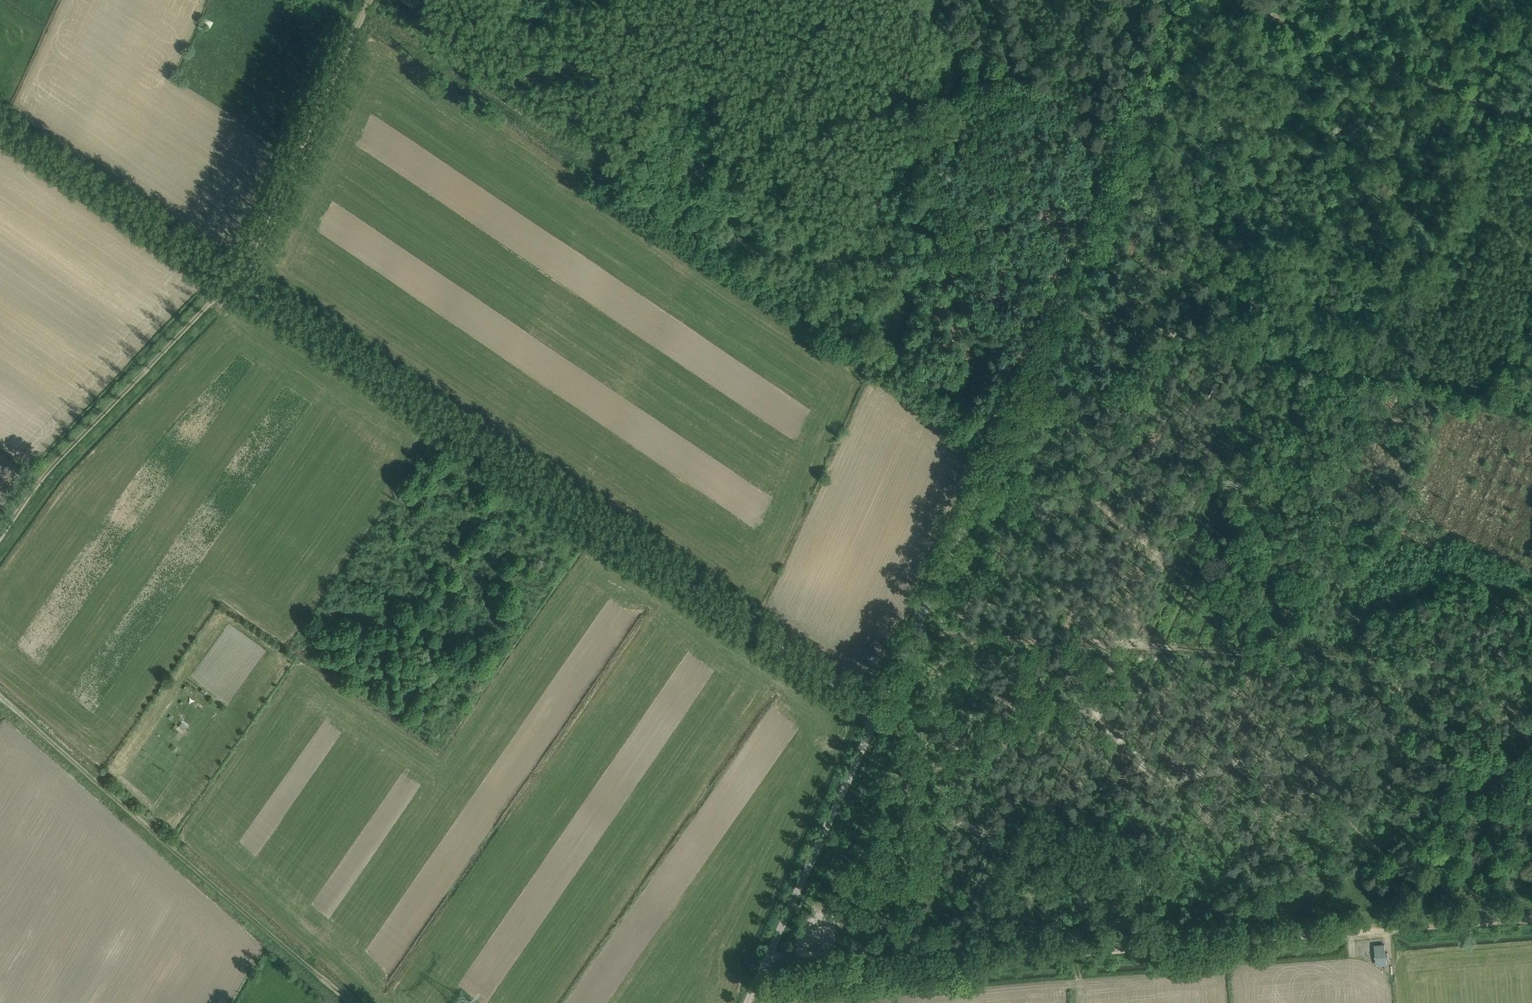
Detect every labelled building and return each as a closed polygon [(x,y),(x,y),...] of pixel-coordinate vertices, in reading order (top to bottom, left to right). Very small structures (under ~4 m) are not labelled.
[(1386,952),(1385,945),(1385,944),(1374,946),(1375,949),(1376,962),(1376,963),(1379,966),(1387,965),(1387,963),(1386,959),(1389,959),(1388,952),(1386,952)]
